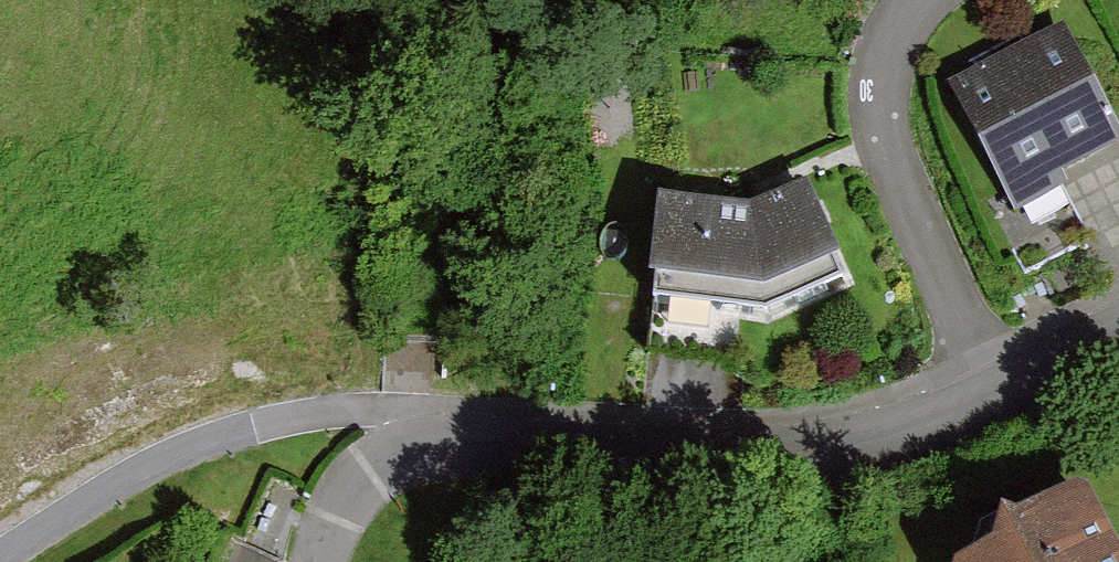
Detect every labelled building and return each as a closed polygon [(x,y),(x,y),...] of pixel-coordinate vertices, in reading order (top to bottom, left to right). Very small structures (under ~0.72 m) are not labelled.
[(1060,28),(951,84),(1011,199),(1118,143),(1118,141),(1060,28)] [(749,211),(648,201),(634,352),(738,362),(746,296),(829,262),(803,181),(749,211)] [(1080,503),(965,561),(1110,561),(1080,503)]
